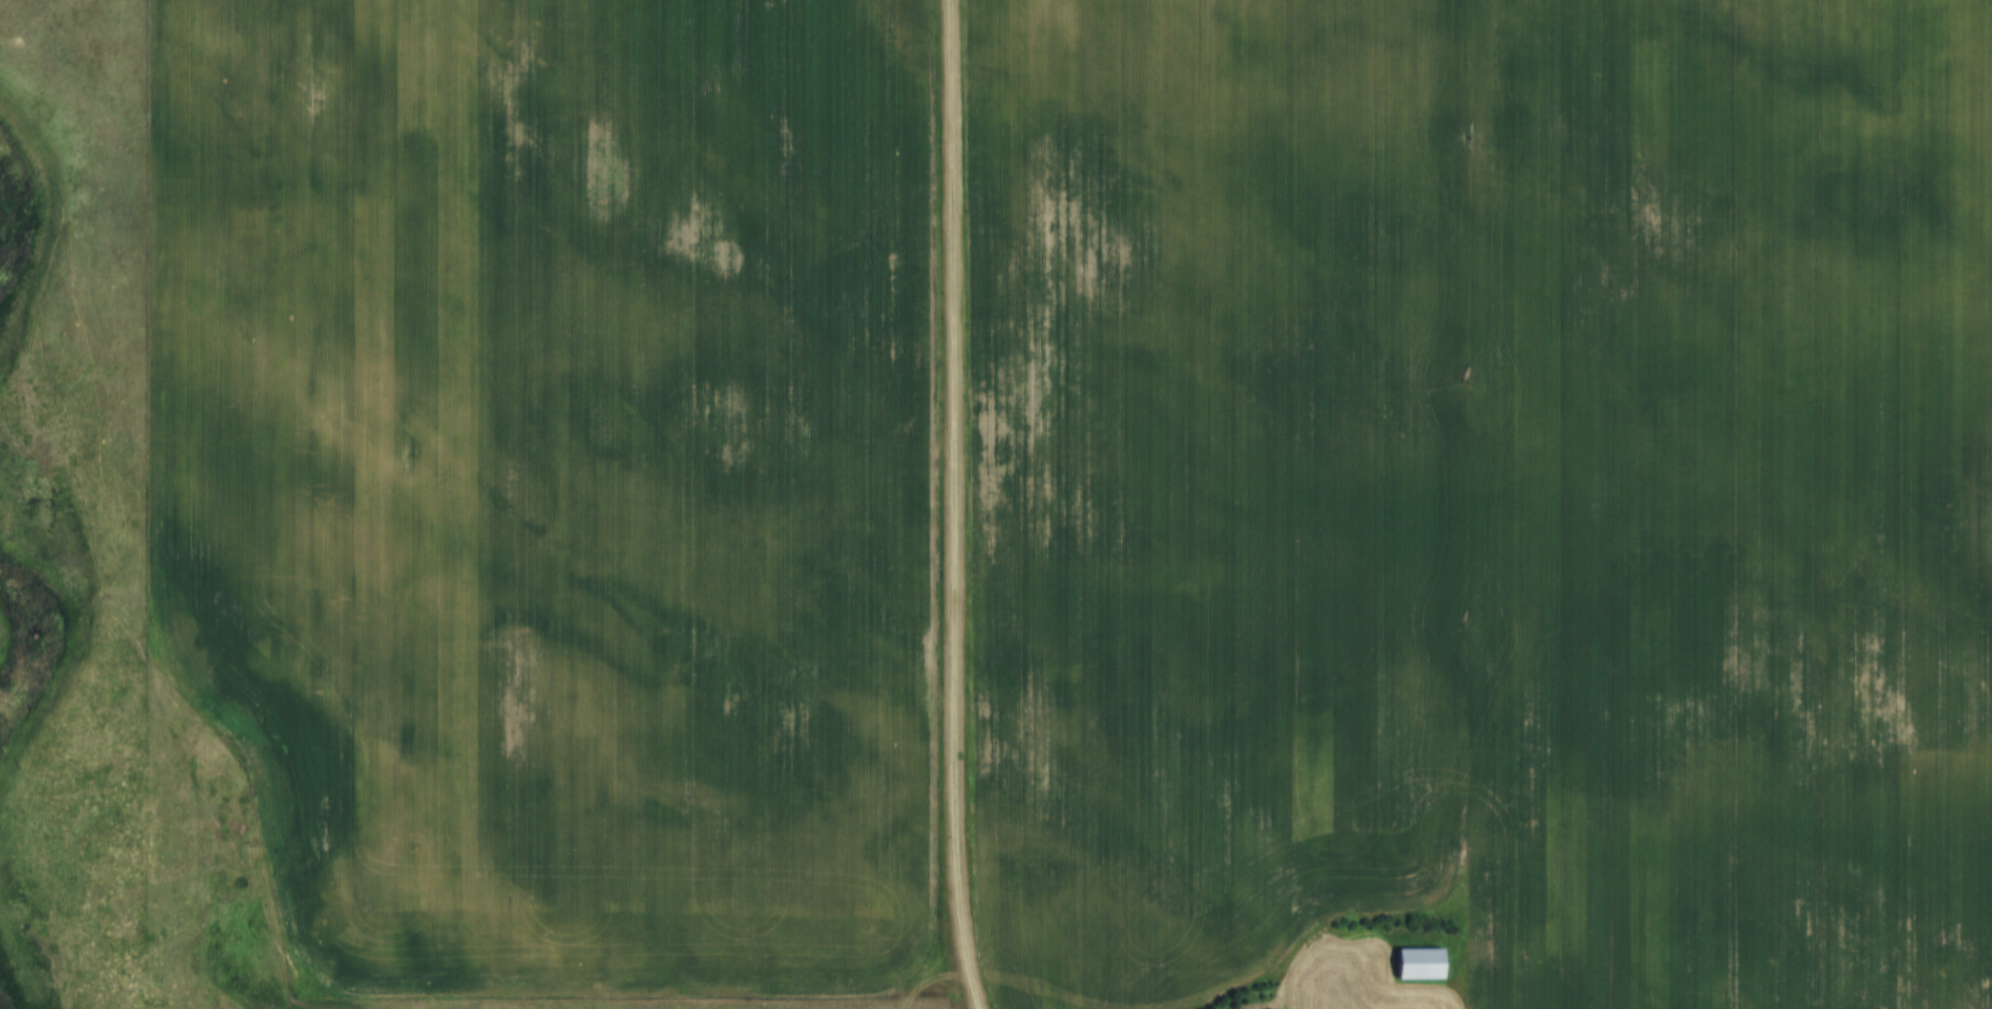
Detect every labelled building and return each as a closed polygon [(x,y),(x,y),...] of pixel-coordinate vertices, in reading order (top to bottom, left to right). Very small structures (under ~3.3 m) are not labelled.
[(1396,950),(1396,981),(1440,981),(1440,950),(1396,950)]
